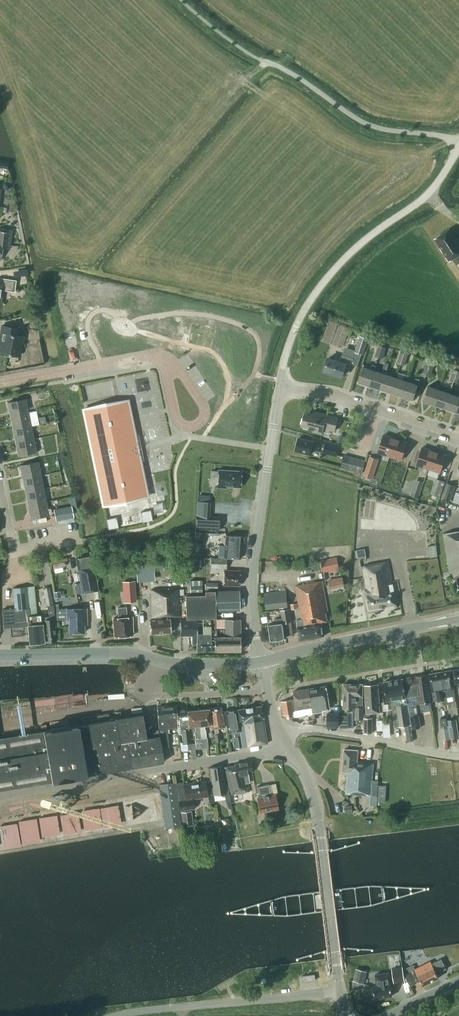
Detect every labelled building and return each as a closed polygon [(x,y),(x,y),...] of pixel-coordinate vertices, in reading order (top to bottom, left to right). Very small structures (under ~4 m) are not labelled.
[(10,245),(12,230),(0,228),(0,260),(2,248),(10,249),(10,245)] [(458,243),(458,241),(455,235),(454,236),(449,229),(441,235),(440,234),(436,237),(437,238),(435,239),(441,247),(440,248),(449,261),(453,259),(458,268),(458,243)] [(26,267),(15,269),(16,275),(27,273),(26,267)] [(16,280),(0,278),(0,304),(2,290),(14,292),(16,280)] [(28,316),(30,326),(38,324),(36,314),(28,316)] [(2,339),(0,350),(0,353),(19,355),(21,342),(23,343),(24,336),(17,335),(18,328),(2,325),(0,338),(0,339),(2,339)] [(369,334),(362,332),(355,351),(363,354),(369,338),(368,338),(369,334)] [(350,365),(352,359),(352,358),(353,353),(344,350),(342,355),(341,355),(339,361),(328,357),(324,370),(342,376),(346,364),(350,365)] [(376,365),(372,364),(370,369),(363,366),(358,382),(369,386),(374,370),(376,365)] [(369,386),(380,389),(385,374),(387,368),(383,367),(381,372),(374,370),(369,386)] [(391,393),(396,377),(385,374),(380,389),(391,393)] [(403,380),(396,377),(391,393),(401,397),(407,381),(409,375),(405,374),(403,380)] [(414,383),(407,381),(401,397),(413,400),(418,385),(419,380),(415,379),(414,383)] [(423,401),(434,405),(439,389),(428,386),(423,401)] [(45,392),(37,394),(38,399),(46,398),(46,399),(52,398),(50,389),(44,390),(45,392)] [(434,405),(445,408),(450,393),(439,389),(434,405)] [(458,401),(458,396),(450,393),(445,408),(455,412),(458,401)] [(26,399),(8,402),(10,415),(28,412),(26,403),(31,402),(30,398),(26,399)] [(134,442),(133,437),(135,437),(128,400),(84,409),(93,452),(95,451),(97,462),(95,462),(104,505),(148,496),(136,442),(134,442)] [(301,426),(314,430),(313,432),(322,434),(324,428),(335,431),(338,417),(315,411),(314,413),(305,410),(301,426)] [(10,415),(13,429),(31,425),(28,412),(10,415)] [(13,429),(16,442),(33,438),(31,425),(13,429)] [(341,434),(340,441),(347,442),(348,435),(341,434)] [(378,452),(389,456),(395,438),(384,434),(378,452)] [(295,450),(310,454),(312,449),(320,451),(336,456),(338,447),(322,443),(322,444),(298,437),(295,450)] [(36,452),(33,438),(16,442),(18,455),(36,452)] [(407,442),(395,438),(389,456),(401,460),(407,442)] [(416,465),(428,468),(434,451),(422,447),(416,465)] [(434,451),(428,468),(440,472),(445,455),(434,451)] [(379,459),(370,456),(363,475),(373,478),(379,459)] [(346,469),(362,473),(365,462),(349,458),(346,469)] [(41,475),(38,462),(20,465),(23,479),(41,475)] [(218,477),(217,487),(226,488),(226,486),(241,487),(241,471),(219,470),(218,471),(211,470),(211,476),(218,477)] [(23,479),(26,492),(44,488),(41,475),(23,479)] [(445,481),(436,478),(431,494),(440,497),(445,481)] [(418,480),(414,493),(420,495),(424,482),(418,480)] [(454,485),(446,482),(442,497),(449,499),(454,485)] [(26,492),(28,506),(46,501),(44,488),(26,492)] [(46,501),(28,506),(31,518),(49,515),(46,501)] [(196,515),(195,528),(218,530),(219,516),(209,516),(210,501),(197,501),(196,515)] [(72,505),(54,508),(56,520),(74,516),(72,505)] [(150,510),(140,512),(142,522),(153,520),(150,510)] [(108,529),(119,527),(116,517),(106,519),(108,529)] [(443,533),(449,569),(453,568),(455,577),(457,577),(458,588),(458,530),(443,533)] [(203,532),(195,531),(195,543),(202,543),(203,532)] [(225,546),(241,547),(242,536),(226,535),(225,546)] [(438,556),(436,544),(428,545),(429,557),(438,556)] [(241,558),(241,547),(225,546),(224,557),(241,558)] [(323,572),(340,568),(337,557),(321,560),(323,572)] [(210,568),(227,568),(227,558),(211,558),(210,568)] [(440,570),(447,569),(445,559),(438,560),(440,570)] [(396,604),(388,561),(361,566),(366,589),(364,589),(366,597),(367,596),(370,609),(396,604)] [(81,582),(75,583),(77,593),(83,592),(83,593),(98,590),(94,566),(78,569),(81,582)] [(240,585),(240,571),(224,570),(224,584),(240,585)] [(331,587),(345,586),(345,576),(331,577),(331,587)] [(124,581),(124,591),(127,591),(128,601),(135,601),(134,581),(124,581)] [(322,581),(296,585),(302,618),(296,619),(300,640),(324,636),(321,622),(327,621),(326,613),(327,612),(322,581)] [(205,582),(205,590),(217,590),(217,582),(205,582)] [(190,586),(191,594),(203,593),(202,585),(190,586)] [(15,608),(2,609),(4,627),(4,624),(14,623),(14,626),(17,626),(17,624),(28,623),(28,625),(30,643),(44,642),(43,624),(42,624),(41,614),(37,615),(34,586),(13,588),(15,608)] [(54,610),(50,587),(44,588),(48,611),(49,611),(49,616),(43,617),(45,642),(57,641),(54,616),(54,610)] [(154,620),(149,620),(150,634),(171,632),(170,619),(167,619),(167,617),(179,616),(178,589),(169,589),(169,588),(151,589),(153,617),(154,617),(154,620)] [(239,590),(205,591),(205,595),(185,595),(186,619),(216,618),(216,611),(240,610),(239,590)] [(285,590),(264,593),(266,609),(287,606),(285,590)] [(127,617),(126,607),(118,607),(118,617),(113,618),(115,636),(133,635),(132,623),(133,623),(132,616),(127,617)] [(84,619),(87,619),(87,608),(67,608),(67,619),(69,619),(69,632),(84,632),(84,619)] [(289,608),(281,609),(282,617),(275,618),(276,623),(268,624),(270,638),(273,640),(283,638),(285,636),(282,622),(291,621),(289,608)] [(194,631),(197,631),(197,619),(181,619),(181,634),(194,634),(194,631)] [(240,619),(210,619),(210,633),(210,636),(214,636),(214,650),(240,650),(240,619)] [(197,650),(214,650),(214,636),(210,636),(210,633),(197,633),(197,650)] [(453,682),(452,670),(441,672),(443,684),(445,683),(446,690),(447,697),(455,695),(453,682)] [(445,683),(443,684),(441,672),(428,674),(431,692),(436,692),(438,702),(444,701),(442,690),(446,690),(445,683)] [(416,704),(420,704),(430,703),(426,674),(403,678),(403,679),(406,697),(409,713),(412,729),(421,727),(419,715),(418,715),(416,704)] [(410,725),(406,697),(403,679),(402,679),(402,678),(383,682),(386,700),(394,699),(394,702),(391,703),(395,727),(398,727),(404,726),(410,725)] [(355,719),(363,719),(363,713),(363,707),(362,707),(362,684),(343,684),(343,707),(355,707),(355,719)] [(379,712),(377,685),(364,686),(366,713),(363,713),(363,719),(364,719),(364,733),(372,732),(371,717),(370,717),(370,713),(380,713),(380,712),(379,712)] [(326,686),(310,688),(313,707),(311,707),(312,717),(317,717),(317,710),(322,710),(321,706),(329,705),(326,686)] [(311,707),(313,707),(310,688),(293,691),(295,699),(282,701),(284,714),(295,713),(294,712),(297,712),(297,709),(311,707)] [(158,718),(159,735),(161,747),(169,746),(167,728),(178,727),(176,715),(177,715),(176,708),(176,705),(157,707),(159,718),(158,718)] [(261,705),(236,709),(241,747),(267,743),(263,718),(261,705)] [(189,729),(189,726),(188,710),(187,707),(176,708),(177,715),(177,718),(179,718),(180,730),(182,729),(183,744),(190,743),(189,729)] [(216,742),(220,741),(218,728),(218,729),(218,728),(225,727),(221,707),(209,708),(211,726),(213,726),(214,728),(216,742)] [(195,738),(196,749),(202,748),(198,709),(188,710),(189,726),(195,726),(195,730),(195,738)] [(209,709),(198,709),(202,748),(208,747),(207,737),(206,737),(206,729),(205,729),(204,725),(211,724),(209,709)] [(241,747),(236,709),(224,711),(228,733),(236,732),(236,737),(235,737),(236,748),(241,747)] [(96,773),(164,761),(161,747),(159,735),(144,737),(142,714),(110,720),(109,713),(82,718),(83,724),(0,738),(0,789),(96,773)] [(327,713),(327,726),(338,727),(338,714),(327,713)] [(348,728),(348,715),(340,715),(340,727),(348,728)] [(450,738),(458,737),(456,718),(447,720),(450,738)] [(385,735),(392,735),(391,724),(384,724),(385,735)] [(410,725),(404,726),(406,742),(412,741),(410,725)] [(449,739),(448,726),(441,726),(443,740),(449,739)] [(357,762),(358,750),(345,749),(344,749),(343,771),(347,771),(346,793),(355,794),(371,795),(373,763),(357,762)] [(250,782),(248,772),(253,771),(251,761),(235,763),(235,765),(224,767),(226,777),(230,794),(250,791),(248,783),(250,782)] [(210,767),(209,768),(210,780),(212,780),(214,794),(222,793),(222,796),(225,796),(226,801),(230,800),(228,792),(226,792),(222,766),(210,768),(210,767)] [(184,784),(185,793),(178,794),(180,810),(194,808),(193,798),(208,796),(206,781),(184,784)] [(181,826),(175,782),(159,784),(166,828),(181,826)] [(273,814),(275,813),(276,812),(277,811),(277,810),(277,809),(278,809),(275,794),(271,795),(269,784),(257,786),(259,797),(257,797),(260,812),(269,810),(270,812),(272,813),(273,814)] [(125,826),(158,823),(156,797),(122,801),(125,826)] [(193,824),(191,810),(180,812),(182,826),(193,824)] [(26,819),(8,820),(8,836),(14,836),(14,833),(27,832),(26,819)] [(423,985),(439,977),(431,961),(415,969),(413,965),(404,969),(405,974),(410,986),(421,980),(423,985)] [(353,980),(362,983),(366,971),(356,968),(353,980)] [(392,969),(394,983),(405,981),(403,968),(392,969)] [(375,998),(392,995),(389,972),(375,974),(377,985),(373,986),(375,998)]
